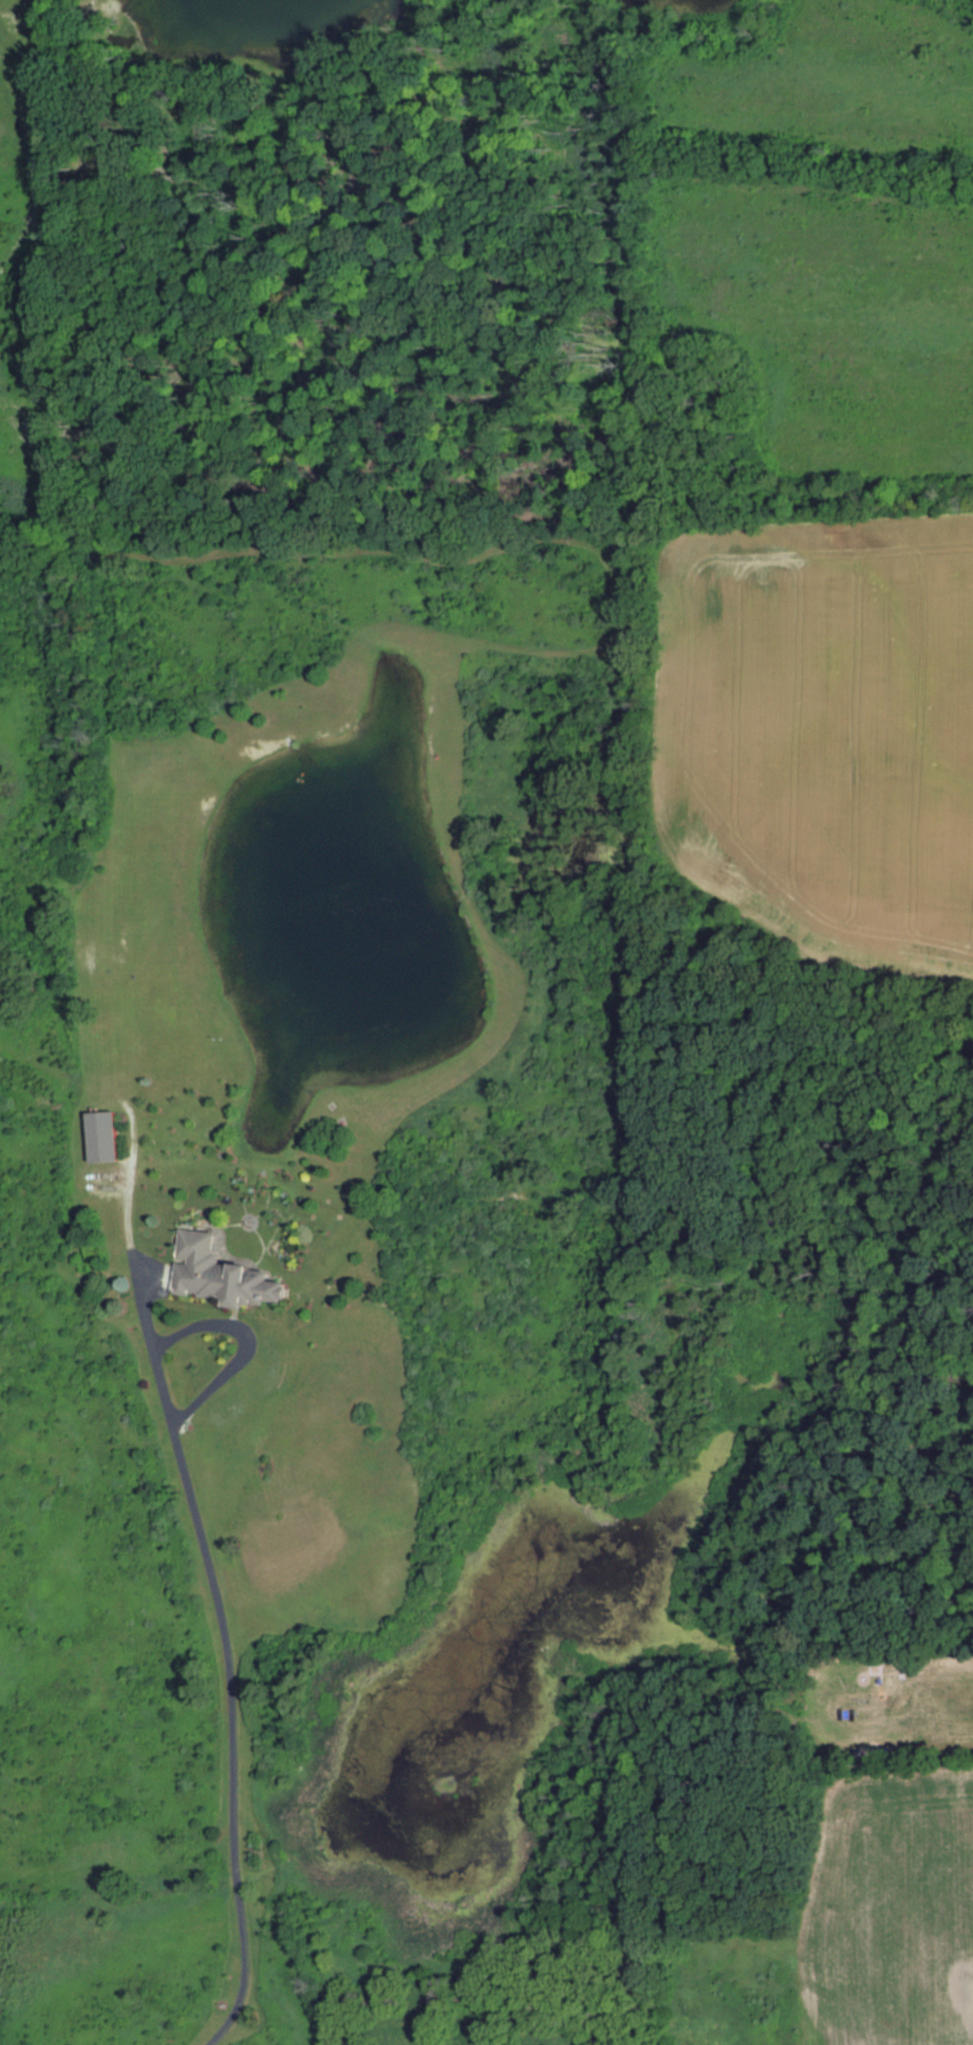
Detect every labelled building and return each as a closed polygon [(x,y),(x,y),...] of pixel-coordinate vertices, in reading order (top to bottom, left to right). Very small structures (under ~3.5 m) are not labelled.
[(87,1112),(113,1110),(116,1161),(90,1162),(87,1112)] [(263,1298),(262,1302),(216,1297),(217,1296),(174,1290),(181,1226),(224,1232),(221,1262),(267,1267),(265,1282),(282,1284),(281,1300),(263,1298)]
